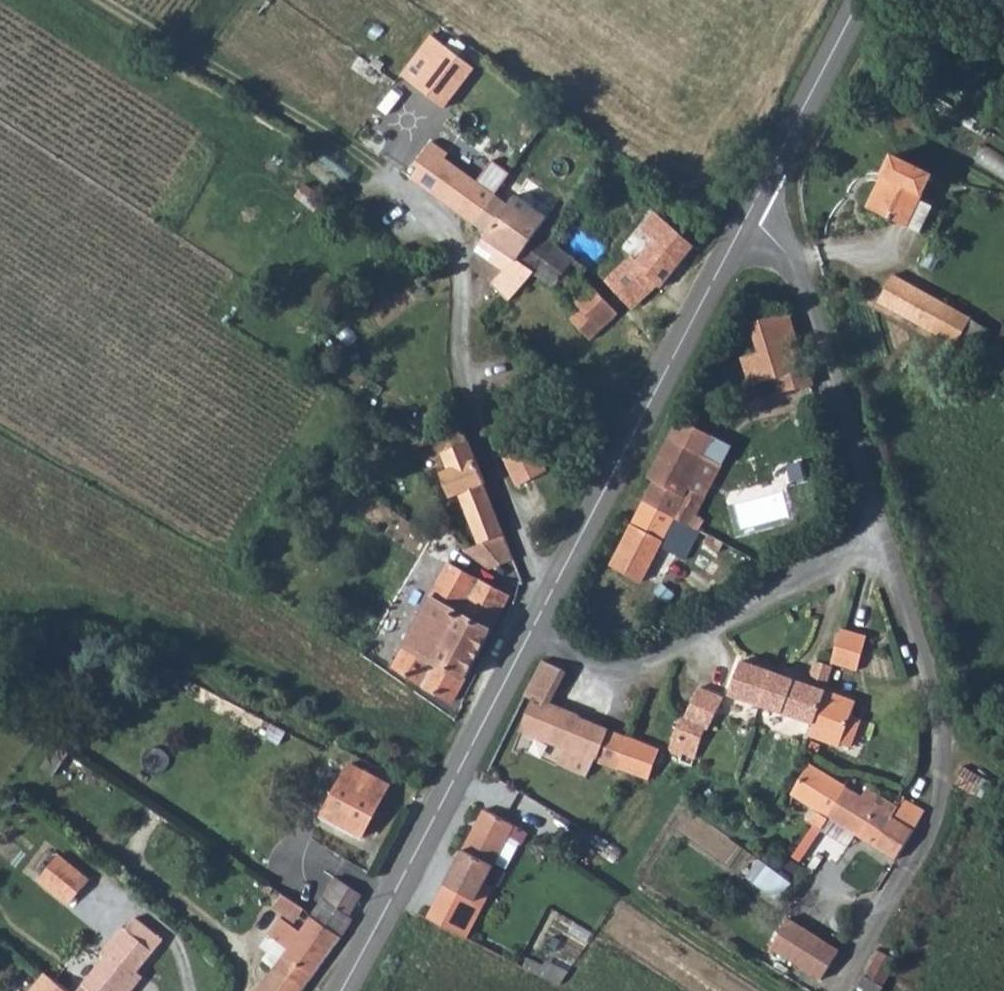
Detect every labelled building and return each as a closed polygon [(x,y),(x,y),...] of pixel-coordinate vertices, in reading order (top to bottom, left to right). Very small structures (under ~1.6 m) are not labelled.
[(448,43),(417,84),(449,109),(481,68),(448,43)] [(876,170),(884,174),(868,208),(917,230),(929,201),(915,194),(926,168),(885,150),(876,170)] [(413,179),(466,216),(485,189),(432,153),(413,179)] [(860,205),(868,208),(884,174),(876,170),(860,205)] [(466,216),(479,226),(499,200),(485,189),(466,216)] [(479,226),(476,229),(478,231),(509,256),(514,250),(529,229),(532,224),(539,214),(506,189),(499,200),(479,226)] [(645,221),(658,233),(667,224),(653,212),(645,221)] [(658,233),(645,221),(637,231),(644,236),(640,241),(646,246),(658,233)] [(658,233),(646,246),(630,263),(654,283),(659,288),(695,249),(667,224),(658,233)] [(529,229),(514,250),(533,266),(565,292),(584,268),(529,229)] [(509,256),(478,231),(468,246),(499,268),(509,256)] [(511,295),(533,266),(514,250),(509,256),(499,268),(491,280),(511,295)] [(608,282),(632,304),(654,283),(630,263),(628,260),(608,282)] [(969,316),(890,271),(876,296),(953,342),(969,316)] [(572,300),(579,308),(569,318),(589,338),(617,311),(590,284),(572,300)] [(781,393),(811,385),(801,354),(782,309),(748,318),(757,348),(738,354),(746,383),(776,375),(781,393)] [(704,505),(708,498),(691,489),(706,458),(718,438),(681,422),(672,440),(654,476),(643,496),(694,523),(704,505)] [(547,468),(525,430),(498,447),(520,484),(547,468)] [(476,543),(483,541),(503,533),(463,436),(434,449),(441,466),(432,470),(443,494),(453,490),(476,543)] [(777,462),(783,482),(786,481),(783,471),(796,466),(794,457),(777,462)] [(706,458),(691,489),(708,498),(724,467),(706,458)] [(783,471),(786,481),(799,478),(796,466),(783,471)] [(658,538),(679,550),(694,523),(643,496),(609,564),(638,578),(658,538)] [(503,533),(483,541),(495,569),(515,561),(503,533)] [(425,685),(459,702),(514,595),(441,557),(424,589),(432,593),(396,659),(425,685)] [(828,672),(846,679),(867,629),(838,616),(815,661),(829,668),(828,672)] [(738,654),(724,689),(756,701),(769,668),(738,654)] [(561,749),(576,717),(578,715),(539,698),(558,668),(539,656),(520,690),(522,691),(517,731),(561,749)] [(756,701),(780,711),(800,718),(808,721),(821,688),(828,672),(829,668),(815,661),(804,657),(795,678),(769,668),(756,701)] [(690,682),(685,696),(664,745),(687,753),(699,730),(706,732),(720,701),(723,698),(690,682)] [(842,711),(847,699),(821,688),(808,721),(805,730),(804,732),(829,744),(832,740),(842,744),(854,716),(842,711)] [(576,717),(561,749),(557,760),(588,776),(595,761),(625,773),(637,742),(576,717)] [(808,721),(800,718),(796,726),(805,730),(808,721)] [(284,730),(271,724),(264,737),(277,744),(284,730)] [(650,783),(663,751),(637,742),(625,773),(636,778),(650,783)] [(384,782),(344,761),(316,815),(355,835),(384,782)] [(963,762),(965,786),(977,795),(988,781),(963,762)] [(788,815),(803,824),(811,811),(822,817),(839,786),(797,764),(780,795),(795,803),(788,815)] [(839,786),(822,817),(866,842),(883,813),(887,812),(893,802),(856,782),(851,792),(839,786)] [(893,802),(887,812),(911,825),(917,804),(898,794),(893,802)] [(510,820),(478,804),(423,916),(463,938),(490,887),(479,881),(510,820)] [(883,813),(866,842),(894,857),(911,825),(887,812),(883,813)] [(86,874),(55,847),(33,873),(65,901),(86,874)] [(762,859),(747,878),(780,903),(795,884),(762,859)] [(334,881),(361,898),(364,892),(338,875),(334,881)] [(361,898),(334,881),(312,914),(341,936),(354,917),(350,914),(361,898)] [(296,904),(274,890),(266,901),(288,916),(296,904)] [(137,968),(163,936),(134,913),(124,925),(119,922),(100,946),(107,953),(76,990),(131,990),(139,981),(131,975),(137,968)] [(341,936),(312,914),(298,935),(276,920),(267,932),(276,937),(261,959),(274,968),(259,990),(304,990),(341,936)] [(791,948),(802,955),(800,958),(821,972),(832,953),(788,924),(774,942),(789,951),(791,948)] [(772,945),(786,955),(789,951),(774,942),(772,945)] [(557,969),(517,947),(509,963),(546,983),(557,969)] [(852,982),(864,990),(871,990),(893,960),(876,948),(852,982)] [(824,974),(835,955),(832,953),(821,972),(824,974)] [(145,974),(137,968),(131,975),(139,981),(145,974)] [(47,974),(34,990),(68,990),(47,974)]
